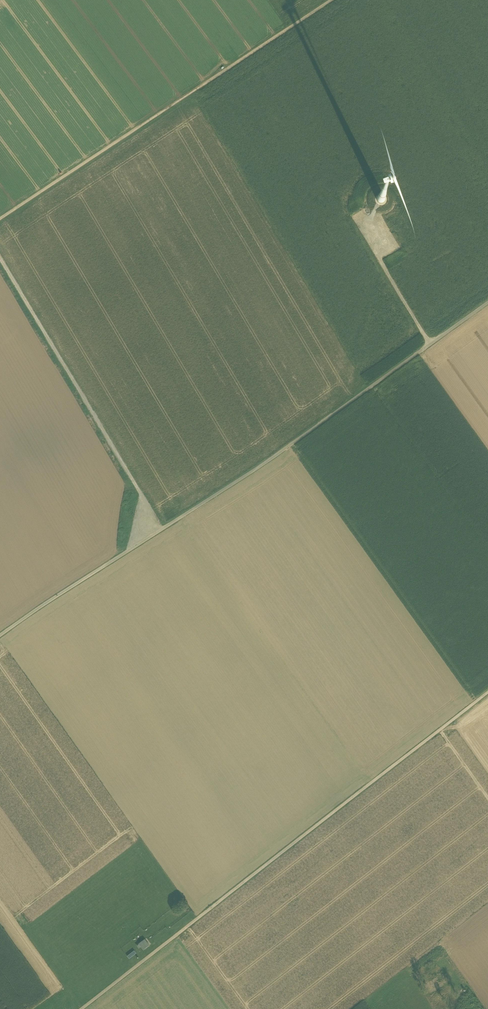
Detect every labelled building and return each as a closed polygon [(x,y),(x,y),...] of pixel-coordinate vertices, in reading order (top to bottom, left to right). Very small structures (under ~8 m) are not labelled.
[(137,943),(142,950),(148,945),(144,939),(137,943)]
